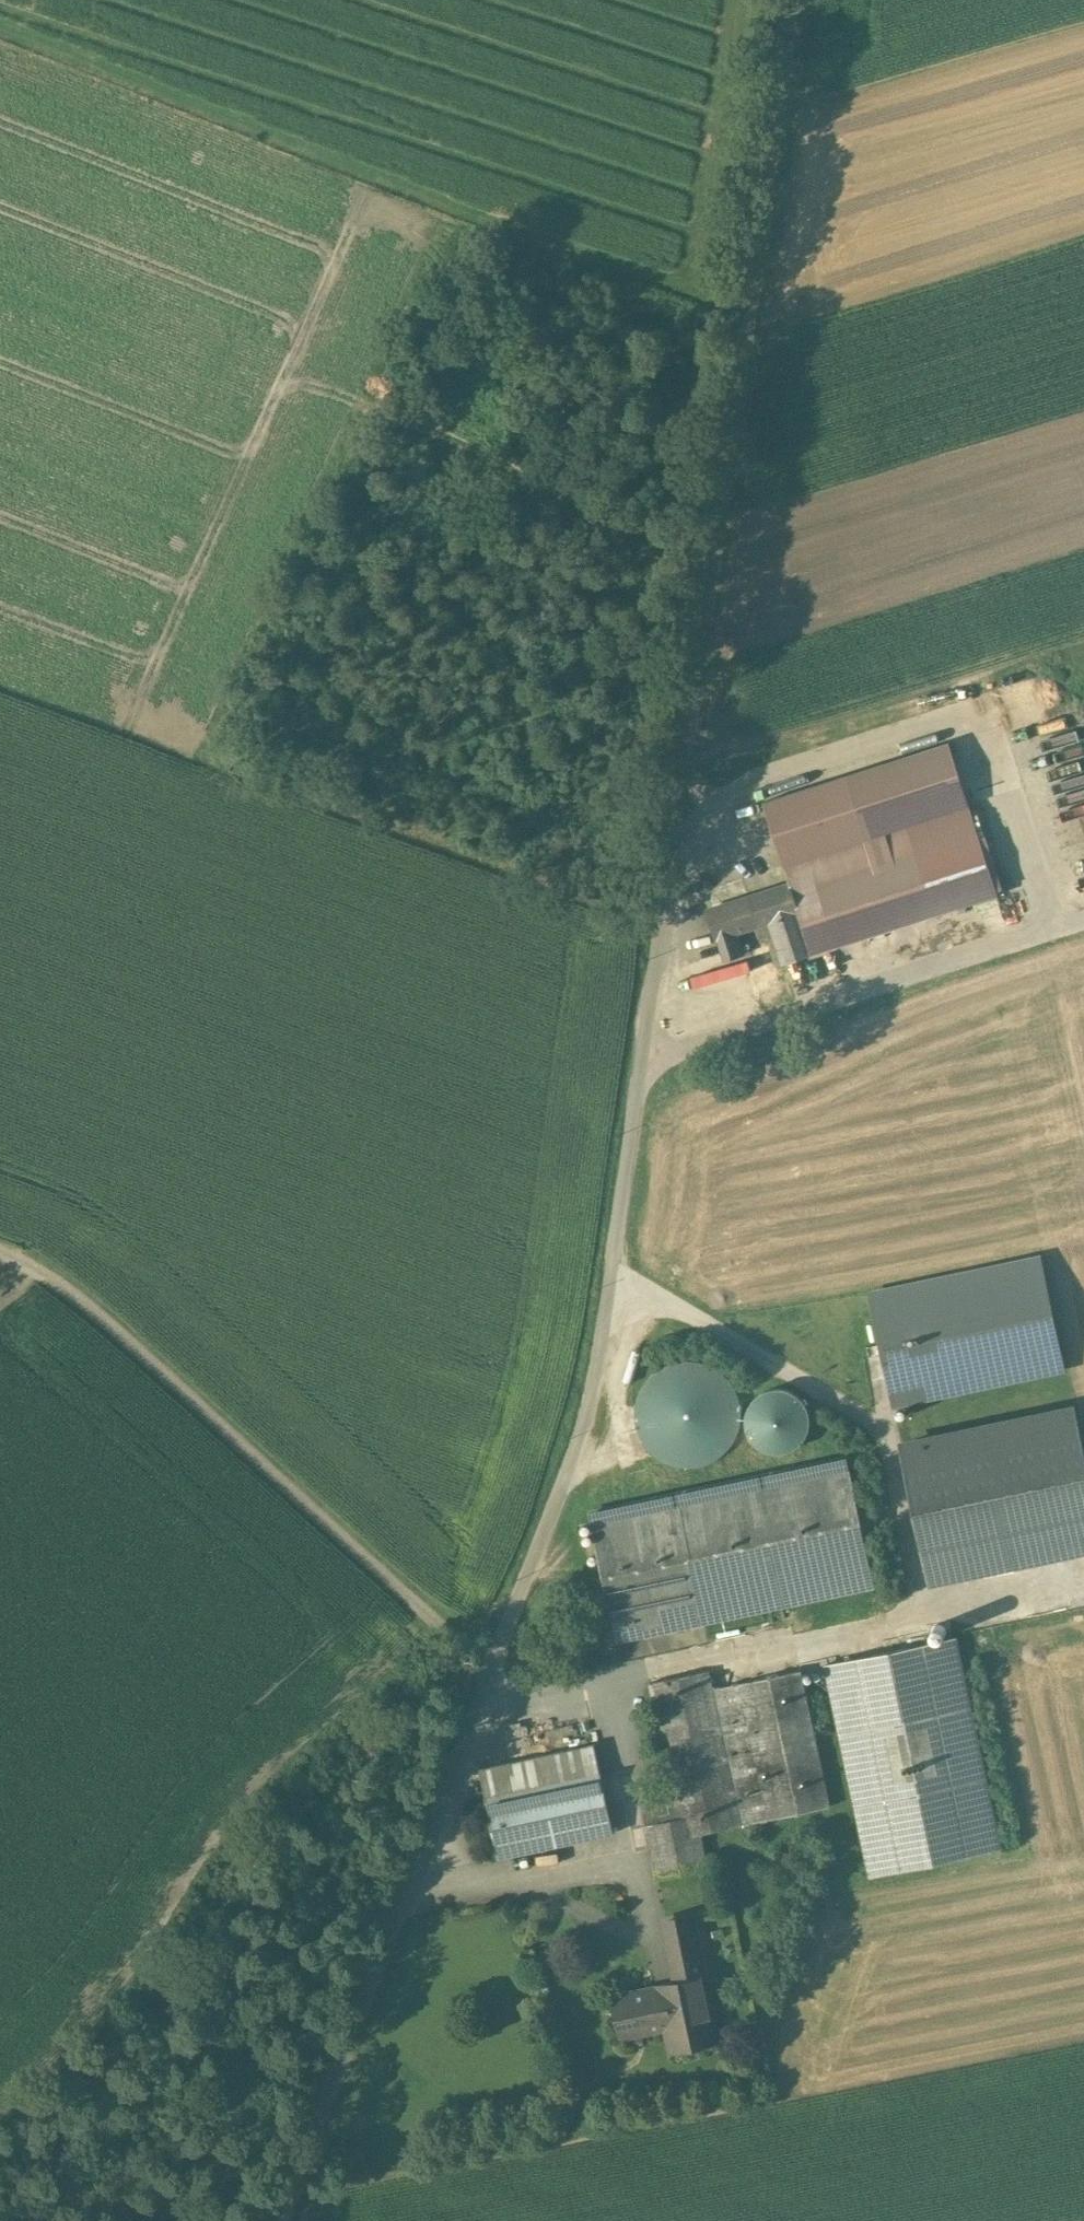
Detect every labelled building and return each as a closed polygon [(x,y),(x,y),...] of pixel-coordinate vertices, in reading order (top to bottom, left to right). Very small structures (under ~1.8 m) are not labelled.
[(783,865),(970,804),(949,742),(763,803),(783,865)] [(970,804),(783,865),(790,886),(798,911),(769,920),(783,964),(999,894),(970,804)] [(769,920),(798,911),(790,886),(749,899),(757,924),(769,920)] [(737,931),(757,924),(749,899),(749,897),(707,911),(716,938),(719,937),(737,931)] [(737,931),(719,937),(725,958),(739,955),(743,953),(737,931)] [(725,958),(698,967),(713,1014),(754,1002),(739,955),(725,958)] [(1041,1259),(869,1297),(892,1404),(1064,1367),(1041,1259)] [(709,1463),(723,1454),(733,1443),(740,1430),(742,1416),(741,1401),(736,1387),(727,1375),(715,1367),(702,1361),(688,1360),(675,1362),(662,1367),(651,1375),(641,1389),(636,1404),(635,1420),(640,1436),(649,1450),(662,1460),(677,1466),(693,1467),(709,1463)] [(748,1432),(753,1442),(761,1448),(770,1452),(779,1453),(789,1451),(797,1447),(805,1438),(810,1426),(810,1414),(805,1403),(797,1394),(786,1389),(774,1389),(762,1392),(753,1400),(747,1410),(746,1421),(748,1432)] [(1074,1409),(902,1446),(929,1575),(1083,1543),(1083,1455),(1074,1409)] [(846,1457),(590,1511),(617,1640),(873,1585),(846,1457)] [(929,1575),(931,1585),(1083,1553),(1083,1543),(929,1575)] [(953,1639),(826,1665),(870,1875),(996,1849),(953,1639)] [(708,1670),(650,1683),(678,1817),(645,1824),(657,1878),(706,1867),(698,1833),(829,1805),(800,1670),(712,1689),(708,1670)] [(595,1744),(480,1769),(499,1857),(614,1832),(595,1744)] [(678,1983),(614,1996),(622,2035),(677,2023),(681,2045),(713,2038),(700,1977),(706,1976),(693,1914),(665,1920),(678,1983)]
